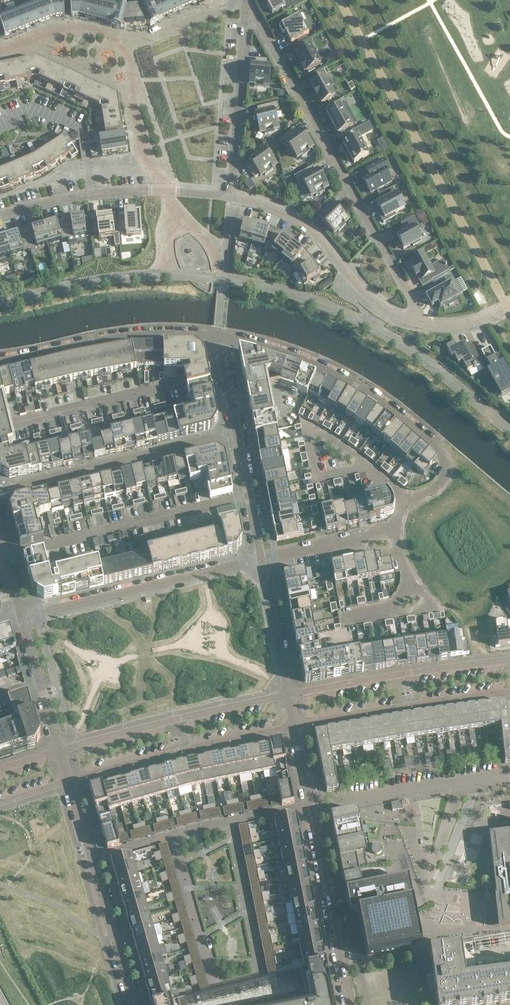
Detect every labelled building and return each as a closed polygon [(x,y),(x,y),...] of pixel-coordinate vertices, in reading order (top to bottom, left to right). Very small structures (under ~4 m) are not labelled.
[(49,0),(44,0),(38,2),(45,20),(51,18),(50,16),(54,15),(55,17),(49,0)] [(63,0),(49,0),(55,17),(64,16),(63,0)] [(71,16),(80,15),(84,0),(70,0),(71,16)] [(80,15),(81,13),(85,14),(84,16),(90,18),(95,0),(84,0),(80,15)] [(99,0),(95,0),(90,18),(96,19),(97,18),(101,19),(106,2),(99,0)] [(162,0),(154,0),(150,2),(159,22),(160,21),(159,19),(164,17),(163,15),(167,13),(162,0)] [(173,0),(162,0),(167,13),(172,11),(172,13),(178,10),(173,0)] [(185,0),(173,0),(178,10),(184,8),(183,6),(187,4),(185,0)] [(272,14),(284,7),(281,0),(264,0),(272,14)] [(284,7),(285,7),(287,10),(291,8),(287,0),(281,0),(284,7)] [(45,20),(38,2),(28,6),(34,22),(39,21),(39,23),(45,20)] [(116,4),(106,2),(101,19),(106,20),(105,22),(111,23),(110,26),(116,4)] [(159,22),(150,2),(141,6),(150,26),(159,22)] [(126,7),(116,4),(110,26),(120,28),(126,7)] [(34,22),(28,6),(18,10),(25,28),(31,26),(30,24),(34,22)] [(135,26),(133,6),(126,7),(120,28),(121,28),(121,27),(135,26)] [(150,26),(141,6),(133,6),(135,26),(149,25),(150,26)] [(262,16),(268,13),(264,6),(259,9),(262,16)] [(25,28),(18,10),(8,14),(14,30),(18,29),(19,30),(25,28)] [(8,14),(0,17),(0,26),(1,26),(4,36),(11,34),(10,32),(14,30),(8,14)] [(308,33),(302,22),(300,23),(297,17),(279,26),(283,33),(285,32),(291,43),(308,33)] [(313,45),(309,39),(297,45),(300,51),(296,54),(302,64),(300,65),(304,72),(306,71),(306,72),(307,71),(308,73),(315,70),(314,68),(319,65),(310,47),(313,45)] [(35,77),(37,58),(14,63),(18,80),(20,80),(35,77)] [(58,68),(37,58),(35,77),(48,83),(51,84),(58,68)] [(263,87),(264,85),(268,85),(270,67),(267,66),(267,60),(255,59),(255,65),(251,65),(250,84),(254,84),(254,87),(263,87)] [(14,63),(0,66),(0,84),(16,81),(18,80),(14,63)] [(76,76),(58,68),(51,84),(53,85),(69,92),(76,76)] [(330,74),(326,68),(315,74),(318,80),(310,84),(314,91),(313,91),(317,98),(318,97),(321,104),(334,97),(323,78),(330,74)] [(94,84),(76,76),(69,92),(84,100),(87,101),(94,84)] [(117,95),(94,84),(87,101),(89,102),(101,107),(117,95)] [(121,118),(117,95),(101,107),(103,119),(103,121),(121,118)] [(278,128),(273,111),(279,109),(277,103),(257,108),(258,114),(255,115),(260,133),(264,132),(265,134),(274,132),(273,130),(278,128)] [(348,107),(345,103),(326,113),(331,121),(333,126),(338,134),(351,126),(342,110),(348,107)] [(123,130),(121,118),(103,121),(103,123),(105,133),(123,130)] [(372,131),(368,123),(352,131),(355,137),(343,143),(347,150),(346,150),(350,156),(354,163),(368,155),(359,138),(372,131)] [(309,152),(308,150),(312,147),(301,132),(298,134),(294,129),(285,136),(288,141),(285,143),(297,158),(300,155),(302,157),(309,152)] [(109,136),(100,138),(102,154),(126,150),(123,134),(118,135),(118,131),(108,132),(109,136)] [(79,140),(78,133),(71,134),(72,141),(79,140)] [(78,154),(66,136),(51,145),(49,147),(58,162),(69,155),(71,159),(78,154)] [(389,151),(383,139),(377,143),(383,154),(389,151)] [(58,162),(49,147),(47,148),(33,157),(41,173),(58,162)] [(273,170),(271,168),(275,165),(264,150),(249,161),(251,163),(246,167),(254,178),(259,175),(260,176),(264,173),(265,175),(273,170)] [(41,173),(33,157),(17,164),(15,165),(22,181),(41,173)] [(390,171),(383,159),(365,169),(366,169),(369,168),(371,172),(370,173),(369,175),(362,178),(370,193),(391,182),(386,173),(390,171)] [(15,165),(13,166),(0,171),(0,181),(3,189),(22,181),(15,165)] [(293,177),(297,183),(302,180),(310,196),(315,194),(316,196),(324,192),(323,190),(327,187),(318,171),(315,172),(312,167),(293,177)] [(249,178),(244,182),(250,191),(255,187),(249,178)] [(396,194),(392,188),(378,196),(382,202),(376,205),(381,213),(379,215),(383,223),(396,216),(394,213),(404,208),(397,194),(396,194)] [(345,225),(343,223),(347,220),(333,207),(331,209),(327,205),(317,215),(321,219),(320,220),(334,233),(337,230),(339,232),(345,225)] [(125,217),(118,217),(119,231),(126,231),(126,236),(141,235),(140,227),(143,227),(142,219),(140,219),(139,208),(130,209),(130,213),(124,213),(125,217)] [(422,211),(416,214),(420,221),(425,218),(422,211)] [(102,215),(96,216),(97,227),(99,239),(114,237),(115,246),(120,245),(119,232),(114,233),(112,222),(110,222),(109,215),(111,214),(108,214),(108,213),(102,214),(102,215)] [(78,218),(77,214),(62,217),(67,238),(72,237),(86,234),(83,218),(78,218)] [(421,229),(414,216),(401,223),(406,232),(396,237),(398,240),(396,241),(400,248),(402,247),(403,249),(412,244),(413,246),(420,242),(419,241),(421,240),(416,232),(421,229)] [(67,238),(62,217),(47,221),(48,225),(44,226),(48,243),(62,239),(62,240),(67,238)] [(252,220),(236,219),(234,240),(238,241),(239,239),(252,243),(256,226),(251,225),(252,220)] [(277,230),(263,223),(261,228),(256,226),(252,243),(265,247),(264,248),(267,250),(277,230)] [(39,228),(38,224),(23,229),(29,249),(36,247),(48,243),(44,226),(39,228)] [(29,249),(23,229),(9,233),(10,236),(5,238),(10,254),(23,250),(23,251),(29,249)] [(290,237),(277,230),(267,250),(270,251),(271,250),(282,258),(292,245),(288,242),(290,237)] [(0,238),(0,257),(10,254),(5,238),(0,239),(0,238)] [(310,256),(300,244),(296,248),(292,245),(282,258),(292,266),(291,268),(294,270),(310,256)] [(241,249),(239,260),(246,261),(248,250),(241,249)] [(431,267),(424,253),(409,261),(413,267),(411,268),(416,277),(417,276),(420,281),(429,276),(431,280),(448,271),(446,266),(446,265),(445,265),(442,260),(431,267)] [(320,267),(310,256),(294,270),(296,273),(297,272),(304,284),(319,275),(316,271),(320,267)] [(36,273),(30,275),(32,282),(38,280),(36,273)] [(427,297),(432,306),(438,302),(441,306),(459,297),(452,284),(455,282),(451,276),(429,288),(432,294),(427,297)] [(477,368),(476,367),(482,364),(471,343),(464,346),(463,344),(455,348),(453,344),(446,348),(451,358),(454,357),(458,365),(462,363),(467,372),(473,369),(474,370),(477,368)] [(153,344),(144,345),(144,366),(154,366),(153,344)] [(154,366),(163,366),(163,344),(153,344),(154,366)] [(210,381),(209,377),(208,370),(204,353),(200,348),(199,349),(195,349),(195,345),(195,344),(163,344),(163,366),(163,374),(163,380),(176,377),(176,368),(189,368),(190,373),(183,374),(185,382),(187,387),(210,381)] [(70,356),(29,366),(34,386),(35,389),(75,380),(136,368),(136,366),(132,345),(70,356)] [(144,345),(132,345),(136,366),(144,366),(144,345)] [(509,392),(509,375),(503,362),(499,364),(496,358),(496,357),(495,357),(490,347),(481,352),(486,362),(486,363),(487,363),(490,369),(486,371),(500,397),(509,392)] [(295,393),(296,390),(307,395),(308,393),(316,375),(308,371),(300,368),(294,366),(287,363),(280,361),(264,356),(241,350),(241,351),(242,352),(243,358),(240,358),(255,434),(277,430),(275,418),(277,417),(277,414),(275,414),(269,388),(280,385),(292,390),(292,392),(295,393)] [(29,366),(19,368),(24,389),(24,388),(34,386),(29,366)] [(19,368),(9,371),(14,392),(15,394),(25,392),(24,388),(24,389),(19,368)] [(0,373),(0,472),(9,478),(41,470),(36,449),(28,451),(27,448),(24,449),(12,452),(10,446),(16,444),(10,423),(9,418),(10,418),(5,397),(7,396),(6,394),(14,392),(9,371),(0,373)] [(327,380),(316,375),(308,393),(318,398),(327,380)] [(317,399),(317,400),(327,404),(337,385),(327,380),(318,398),(317,399)] [(192,408),(173,413),(174,415),(179,436),(211,428),(217,419),(210,381),(187,387),(192,408)] [(337,409),(347,390),(337,385),(327,404),(336,410),(337,409)] [(357,396),(347,390),(337,409),(346,414),(357,396)] [(367,402),(357,396),(346,414),(346,415),(355,421),(367,402)] [(376,409),(367,402),(355,421),(364,427),(364,426),(365,426),(376,409)] [(373,432),(386,416),(376,409),(365,426),(373,432)] [(163,418),(168,439),(179,436),(174,415),(163,418)] [(373,432),(372,433),(381,440),(382,438),(395,423),(386,416),(373,432)] [(168,439),(163,418),(152,420),(157,442),(168,439)] [(152,420),(142,423),(147,444),(157,442),(152,420)] [(147,444),(142,423),(131,425),(131,426),(136,447),(147,444)] [(404,430),(395,423),(382,438),(390,445),(391,445),(404,430)] [(121,428),(126,449),(126,448),(136,446),(136,447),(131,426),(121,428)] [(110,431),(110,432),(111,432),(115,452),(126,449),(121,428),(110,431)] [(279,441),(279,440),(278,441),(276,430),(277,430),(255,434),(255,435),(256,435),(258,445),(257,445),(279,441)] [(391,445),(389,447),(398,454),(412,437),(404,430),(391,445)] [(111,432),(110,432),(100,435),(105,454),(115,452),(111,432)] [(100,433),(89,436),(94,457),(105,454),(100,435),(100,433)] [(84,459),(94,457),(89,436),(88,436),(89,436),(79,438),(84,459)] [(420,444),(412,437),(398,454),(406,461),(420,444)] [(78,438),(78,439),(69,441),(68,441),(73,462),(74,462),(83,459),(83,460),(84,459),(79,438),(78,438)] [(68,441),(58,443),(63,465),(73,462),(68,441)] [(257,445),(259,456),(281,452),(279,441),(257,445)] [(47,446),(52,467),(63,465),(58,443),(47,446)] [(420,444),(406,461),(414,468),(429,451),(420,444)] [(41,470),(52,467),(47,446),(36,448),(36,449),(41,470)] [(184,458),(190,481),(205,477),(210,499),(232,493),(225,456),(215,450),(184,458)] [(429,451),(415,468),(423,475),(436,459),(432,456),(433,455),(429,451)] [(281,452),(259,456),(261,466),(283,462),(281,452)] [(174,461),(173,460),(178,480),(178,482),(179,482),(179,481),(189,479),(184,458),(174,461)] [(173,460),(162,463),(167,483),(178,480),(173,460)] [(264,477),(285,473),(283,462),(261,466),(264,477)] [(162,463),(152,466),(157,485),(167,483),(162,463)] [(157,485),(152,466),(151,466),(152,466),(142,468),(141,468),(146,486),(146,487),(146,489),(147,489),(157,486),(157,487),(157,486),(157,485)] [(131,471),(136,489),(146,487),(146,486),(141,468),(131,471)] [(131,471),(120,473),(125,493),(126,495),(136,492),(136,489),(131,471)] [(120,473),(110,476),(115,495),(125,493),(120,473)] [(285,473),(264,477),(266,488),(287,483),(285,473)] [(115,495),(110,476),(107,476),(101,478),(100,478),(105,500),(115,497),(116,497),(115,495)] [(100,478),(89,481),(94,502),(105,500),(100,478)] [(84,505),(94,502),(89,481),(79,483),(83,503),(84,504),(84,505)] [(69,486),(68,486),(73,506),(73,507),(74,507),(83,505),(84,505),(84,504),(83,503),(79,483),(78,484),(69,486)] [(289,494),(287,483),(266,488),(268,498),(289,494)] [(68,486),(58,489),(62,508),(63,508),(73,506),(68,486)] [(62,508),(58,489),(46,491),(51,512),(52,513),(63,510),(63,508),(62,508)] [(47,513),(51,512),(46,491),(15,499),(9,508),(20,545),(43,539),(37,515),(47,513)] [(369,520),(391,514),(392,514),(392,513),(393,513),(393,512),(393,511),(393,510),(394,509),(394,508),(394,507),(394,506),(393,505),(393,503),(392,501),(391,499),(390,497),(389,495),(388,494),(386,493),(378,495),(369,497),(364,498),(367,510),(369,520)] [(270,509),(291,505),(289,494),(268,498),(270,509)] [(353,501),(353,503),(358,522),(369,520),(367,510),(364,498),(353,501)] [(358,522),(353,503),(343,505),(348,525),(358,522)] [(290,505),(291,505),(270,509),(272,519),(292,516),(293,516),(290,505)] [(343,505),(332,508),(337,527),(348,525),(343,505)] [(332,506),(321,509),(326,530),(337,527),(332,508),(332,506)] [(292,516),(272,519),(274,530),(294,526),(292,516)] [(220,526),(221,532),(222,532),(227,554),(233,553),(236,552),(242,542),(238,522),(221,526),(220,526)] [(294,526),(274,530),(276,541),(298,537),(296,526),(295,526),(294,526)] [(227,554),(222,532),(221,532),(213,534),(218,556),(227,554)] [(218,556),(213,534),(203,536),(209,559),(218,556)] [(144,535),(137,537),(140,548),(147,547),(145,541),(144,537),(144,535)] [(209,559),(203,536),(194,539),(199,561),(209,559)] [(103,538),(92,540),(95,549),(105,546),(103,538)] [(199,561),(194,539),(185,541),(190,563),(199,561)] [(190,563),(185,541),(175,543),(181,565),(190,563)] [(181,565),(175,543),(166,546),(171,568),(181,565)] [(171,568),(166,546),(157,548),(162,570),(171,568)] [(147,550),(148,553),(153,572),(162,570),(157,548),(147,550)] [(99,565),(98,563),(93,564),(95,572),(58,581),(58,579),(53,581),(54,586),(52,586),(44,552),(23,557),(34,593),(44,599),(103,584),(99,565)] [(148,553),(138,555),(143,575),(153,572),(148,553)] [(379,577),(393,574),(390,559),(381,561),(380,554),(374,555),(379,577)] [(143,575),(138,555),(128,558),(133,577),(143,575)] [(363,557),(367,579),(379,577),(374,555),(363,557)] [(357,581),(367,579),(363,557),(353,559),(357,581)] [(128,558),(118,560),(123,580),(133,577),(128,558)] [(342,562),(346,583),(357,581),(353,559),(342,562)] [(109,562),(113,582),(123,580),(118,560),(109,562)] [(99,565),(103,584),(113,582),(109,562),(99,565)] [(346,583),(342,562),(331,564),(335,585),(346,583)] [(304,569),(283,573),(285,584),(306,580),(304,569)] [(309,591),(306,580),(285,584),(287,595),(309,591)] [(309,602),(311,601),(309,591),(287,595),(289,606),(309,602)] [(292,612),(292,616),(311,612),(309,602),(289,606),(290,612),(292,612)] [(292,616),(291,616),(293,627),(313,623),(311,612),(292,616)] [(495,647),(509,645),(508,633),(509,633),(509,621),(506,621),(506,620),(494,622),(496,637),(494,637),(495,647)] [(296,638),(315,634),(313,623),(293,627),(296,638)] [(459,631),(446,633),(447,636),(450,658),(469,656),(467,643),(464,643),(462,634),(459,635),(459,631)] [(5,657),(6,661),(16,658),(17,660),(17,659),(12,639),(2,634),(0,634),(0,641),(5,657)] [(316,634),(296,638),(297,647),(300,647),(301,654),(299,654),(299,655),(304,682),(312,681),(311,679),(318,677),(319,680),(326,678),(326,676),(333,675),(333,677),(363,672),(359,651),(352,652),(352,649),(349,649),(349,650),(315,656),(320,655),(316,634)] [(447,636),(436,638),(439,660),(450,658),(447,636)] [(439,660),(436,638),(425,640),(428,661),(439,660)] [(425,640),(414,641),(417,663),(428,661),(425,640)] [(414,641),(403,643),(407,665),(417,663),(414,641)] [(407,665),(403,643),(392,645),(396,666),(407,665)] [(392,645),(382,646),(385,668),(396,666),(392,645)] [(382,646),(371,648),(375,670),(385,668),(382,646)] [(371,648),(360,650),(363,672),(375,670),(371,648)] [(26,747),(27,750),(34,748),(37,744),(40,738),(27,694),(8,701),(11,710),(15,722),(0,727),(0,755),(26,747)] [(509,703),(498,704),(501,726),(500,726),(505,764),(509,763),(509,705),(509,703)] [(501,726),(498,704),(487,706),(490,727),(500,726),(501,726)] [(490,727),(487,706),(476,707),(479,729),(490,727)] [(479,729),(476,707),(466,709),(469,730),(479,729)] [(469,730),(466,709),(455,710),(458,732),(469,730)] [(458,732),(455,710),(444,712),(447,733),(458,732)] [(447,733),(444,712),(434,713),(437,735),(447,733)] [(437,735),(434,713),(423,715),(426,736),(437,735)] [(426,736),(423,715),(412,716),(415,738),(426,736)] [(415,738),(412,716),(401,718),(404,740),(415,738)] [(404,740),(401,718),(390,720),(394,742),(404,740)] [(394,742),(390,720),(379,722),(383,743),(394,742)] [(383,743),(379,722),(369,724),(373,745),(383,743)] [(373,745),(369,724),(358,726),(362,747),(373,745)] [(362,747),(358,726),(348,728),(351,749),(362,747)] [(351,749),(348,728),(337,729),(341,751),(351,749)] [(341,751),(337,729),(326,731),(330,753),(330,752),(341,751)] [(330,753),(326,731),(315,734),(326,792),(338,790),(330,752),(330,753)] [(275,769),(274,769),(275,774),(288,772),(281,740),(269,743),(269,746),(270,746),(275,769)] [(266,747),(265,746),(258,747),(263,772),(274,769),(275,769),(270,746),(269,746),(266,747)] [(263,772),(258,747),(257,747),(257,748),(254,749),(254,748),(246,749),(251,774),(263,772)] [(251,774),(246,749),(238,751),(238,752),(234,753),(239,776),(251,774)] [(230,754),(230,753),(222,754),(227,779),(239,776),(234,753),(230,754)] [(227,779),(222,754),(222,755),(219,756),(218,755),(211,757),(215,781),(227,779)] [(215,781),(211,757),(203,758),(203,759),(199,760),(204,783),(215,781)] [(195,761),(195,760),(187,761),(187,762),(185,763),(191,786),(204,783),(199,760),(195,761)] [(183,763),(183,762),(175,764),(175,765),(172,766),(171,765),(171,766),(178,790),(191,786),(185,763),(183,763)] [(178,790),(171,766),(163,768),(164,769),(160,770),(166,793),(178,790)] [(166,793),(160,770),(156,771),(156,770),(148,772),(155,796),(166,793)] [(155,796),(148,772),(148,773),(144,774),(144,773),(136,775),(143,800),(155,796)] [(294,803),(288,772),(275,774),(279,791),(280,796),(282,806),(294,803)] [(143,800),(136,775),(129,778),(129,779),(125,780),(132,803),(143,800)] [(132,803),(125,780),(121,781),(121,780),(113,782),(120,806),(132,803)] [(120,806),(113,782),(106,784),(106,785),(103,786),(102,787),(109,810),(120,806)] [(98,818),(110,814),(109,810),(102,787),(103,786),(102,783),(89,787),(98,818)] [(402,810),(402,801),(392,803),(394,811),(402,810)] [(365,849),(358,810),(331,815),(344,884),(361,880),(355,851),(365,849)] [(119,845),(116,836),(115,831),(110,814),(98,818),(107,849),(119,845)] [(298,825),(296,814),(274,818),(277,829),(298,825)] [(300,836),(298,825),(277,829),(279,840),(300,836)] [(489,834),(498,913),(509,911),(509,832),(489,834)] [(302,846),(300,836),(279,840),(281,851),(302,846)] [(374,845),(373,845),(373,846),(372,846),(372,847),(372,848),(372,849),(371,849),(371,850),(372,850),(372,851),(372,852),(373,853),(374,854),(375,854),(376,854),(377,854),(378,854),(379,854),(380,853),(381,853),(381,852),(381,851),(382,851),(382,850),(382,849),(382,848),(381,848),(381,847),(381,846),(380,846),(380,845),(379,845),(378,845),(378,844),(377,844),(376,844),(375,844),(375,845),(374,845)] [(304,857),(302,846),(281,851),(283,861),(304,857)] [(134,864),(131,853),(110,859),(113,870),(134,864)] [(307,867),(304,857),(283,861),(285,872),(307,867)] [(137,874),(134,864),(113,870),(116,880),(137,874)] [(309,878),(307,867),(285,872),(287,882),(309,878)] [(140,885),(137,874),(116,880),(119,891),(140,885)] [(311,889),(309,878),(287,882),(289,893),(311,889)] [(407,899),(403,882),(346,893),(350,914),(358,912),(367,957),(414,947),(404,900),(407,899)] [(143,895),(140,885),(119,891),(122,901),(143,895)] [(313,899),(311,889),(289,893),(291,904),(313,899)] [(146,905),(143,895),(122,901),(125,911),(146,905)] [(315,910),(313,899),(291,904),(293,914),(315,910)] [(149,916),(146,905),(125,911),(128,922),(149,916)] [(317,920),(315,910),(293,914),(295,925),(317,920)] [(429,955),(422,914),(411,916),(413,926),(421,925),(422,931),(413,933),(415,944),(419,944),(421,956),(429,955)] [(152,926),(149,916),(128,922),(131,932),(152,926)] [(319,931),(317,920),(295,925),(298,935),(319,931)] [(155,937),(152,926),(131,932),(134,943),(155,937)] [(321,942),(319,931),(298,935),(300,946),(321,942)] [(158,947),(155,937),(134,943),(137,953),(158,947)] [(323,952),(321,942),(300,946),(302,957),(323,952)] [(161,957),(158,947),(137,953),(140,963),(161,957)] [(460,947),(429,951),(437,1004),(486,1004),(509,1002),(509,973),(465,980),(460,947)] [(326,963),(323,952),(302,957),(304,967),(326,963)] [(164,968),(161,957),(140,963),(143,974),(164,968)] [(326,963),(304,967),(304,969),(174,1001),(173,999),(153,1004),(334,1004),(326,963)] [(167,978),(164,968),(143,974),(146,984),(167,978)] [(170,988),(167,978),(146,984),(149,995),(170,988)] [(170,988),(149,995),(152,1004),(153,1004),(173,999),(170,988)]
